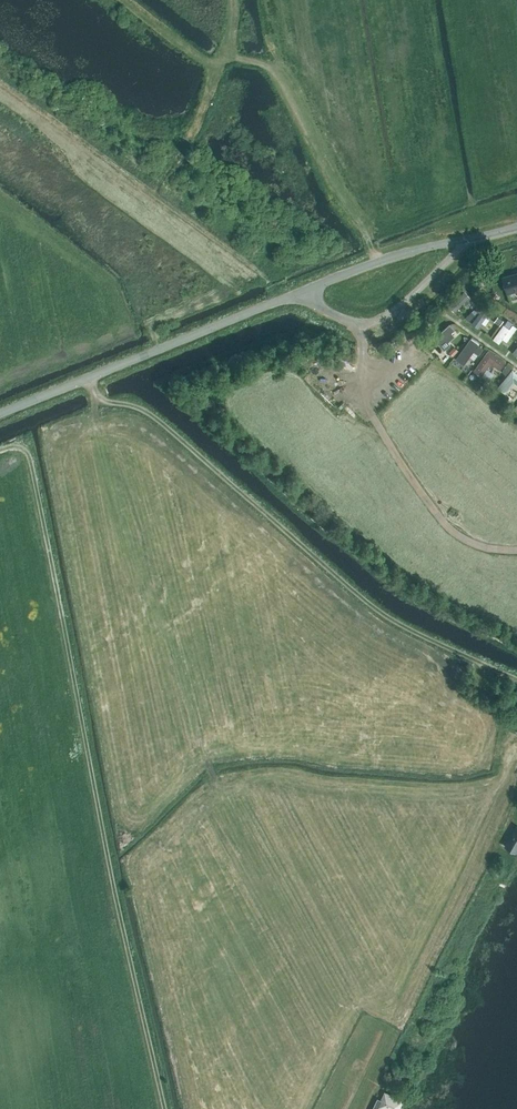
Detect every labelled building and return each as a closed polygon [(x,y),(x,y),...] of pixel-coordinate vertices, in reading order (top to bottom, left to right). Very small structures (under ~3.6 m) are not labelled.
[(502,277),(507,293),(516,290),(516,273),(502,277)] [(485,322),(492,312),(483,306),(473,321),(479,325),(482,320),(485,322)] [(478,312),(474,308),(465,317),(469,321),(478,312)] [(498,316),(495,321),(501,324),(504,320),(500,318),(498,316)] [(502,344),(513,326),(505,320),(494,339),(502,344)] [(445,348),(452,342),(448,337),(457,328),(450,321),(434,336),(445,348)] [(465,363),(471,354),(476,358),(485,346),(471,335),(456,356),(465,363)] [(509,352),(516,359),(516,342),(509,352)] [(449,352),(453,356),(459,351),(454,346),(449,352)] [(507,361),(489,348),(474,368),(489,379),(495,372),(489,367),(492,362),(501,369),(507,361)] [(512,366),(507,363),(502,371),(505,375),(512,366)] [(516,826),(513,832),(514,833),(509,841),(508,840),(505,845),(515,851),(516,849),(516,827),(516,826)] [(400,1084),(394,1081),(390,1088),(390,1089),(396,1092),(397,1091),(400,1084)] [(380,1107),(383,1108),(398,1108),(402,1101),(385,1093),(382,1100),(378,1098),(374,1105),(372,1108),(379,1108),(380,1107)]
